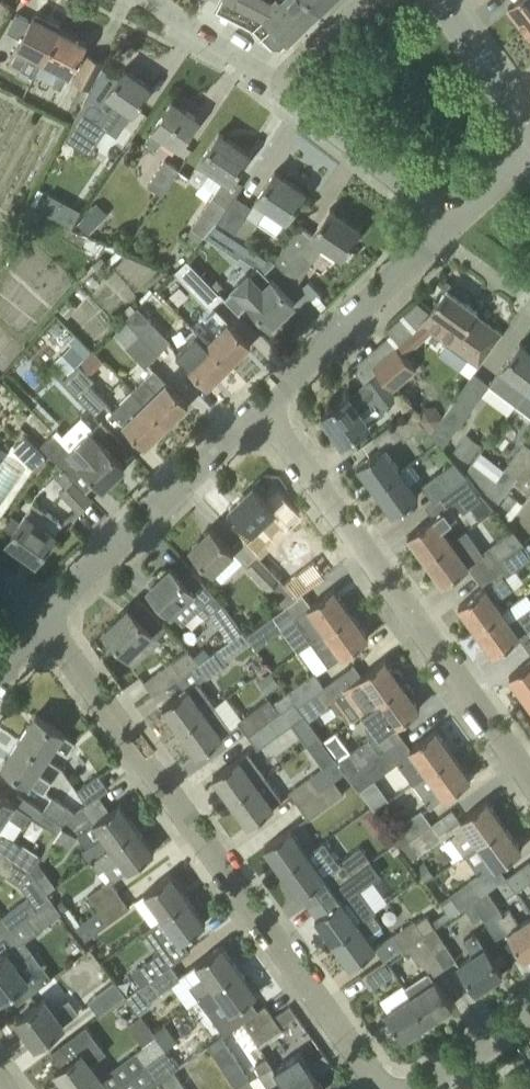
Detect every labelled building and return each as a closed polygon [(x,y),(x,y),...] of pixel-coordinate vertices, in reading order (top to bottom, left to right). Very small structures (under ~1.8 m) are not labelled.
[(255,28),(270,0),(237,0),(244,3),(236,18),(255,28)] [(312,0),(270,0),(255,28),(271,45),(283,45),(320,8),(312,0)] [(320,8),(329,0),(312,0),(320,8)] [(509,5),(527,30),(529,28),(529,0),(516,0),(509,5)] [(17,13),(8,31),(22,38),(9,62),(20,68),(27,55),(42,63),(60,28),(59,28),(60,25),(50,19),(48,22),(34,15),(31,20),(17,13)] [(60,28),(42,63),(39,69),(55,77),(52,83),(62,88),(70,73),(71,73),(87,42),(60,28)] [(91,89),(105,61),(88,52),(74,80),(91,89)] [(104,123),(108,117),(119,101),(134,111),(151,86),(125,68),(107,93),(108,94),(93,115),(81,107),(73,123),(75,124),(66,138),(89,153),(107,125),(104,123)] [(181,145),(199,118),(172,100),(154,127),(155,127),(144,144),(155,151),(166,135),(181,145)] [(200,186),(203,182),(215,191),(187,234),(198,242),(216,221),(235,193),(243,183),(234,176),(249,153),(219,132),(201,159),(189,178),(200,186)] [(163,193),(179,168),(165,158),(148,184),(163,193)] [(258,198),(253,206),(235,193),(216,221),(224,226),(235,234),(248,213),(260,221),(270,206),(287,218),(306,191),(275,170),(257,198),(258,198)] [(331,208),(314,233),(299,223),(275,259),(298,284),(325,243),(342,255),(361,228),(331,208)] [(90,210),(78,222),(89,233),(101,221),(90,210)] [(248,243),(245,241),(235,234),(224,226),(215,241),(239,256),(248,243)] [(186,259),(175,270),(208,304),(220,292),(186,259)] [(272,323),(275,325),(284,316),(282,313),(294,301),(272,278),(272,279),(258,264),(257,265),(258,266),(250,273),(250,272),(235,287),(236,288),(226,297),(221,291),(220,292),(240,313),(241,312),(240,311),(249,302),(271,324),(272,323)] [(479,365),(490,350),(503,333),(475,312),(478,309),(448,287),(429,309),(418,320),(479,365)] [(414,325),(418,320),(429,309),(418,300),(404,312),(414,325)] [(126,320),(158,353),(171,340),(138,305),(125,318),(127,319),(126,320)] [(195,330),(207,342),(208,341),(230,364),(251,343),(229,321),(217,309),(195,330)] [(158,353),(126,320),(114,332),(146,365),(158,353)] [(208,385),(230,364),(208,341),(207,342),(196,353),(184,341),(174,350),(187,363),(186,363),(208,385)] [(517,404),(529,385),(529,348),(521,341),(501,367),(502,368),(490,384),(517,404)] [(419,368),(398,343),(373,365),(380,372),(393,389),(419,368)] [(93,410),(96,413),(109,400),(91,382),(94,378),(90,374),(104,360),(94,349),(79,363),(63,379),(78,393),(77,394),(93,410)] [(154,369),(133,389),(167,425),(189,404),(167,381),(166,381),(154,369)] [(439,442),(443,447),(490,383),(474,371),(457,393),(459,394),(430,433),(439,442)] [(393,389),(380,372),(322,414),(342,443),(370,423),(359,408),(375,396),(382,406),(397,396),(392,390),(393,389)] [(517,404),(529,414),(529,385),(517,404)] [(133,389),(122,400),(112,410),(124,422),(124,423),(146,445),(167,425),(133,389)] [(423,406),(420,418),(426,427),(434,426),(440,417),(437,406),(423,406)] [(383,446),(384,447),(401,435),(404,439),(424,425),(411,410),(393,423),(393,422),(374,436),(382,447),(383,446)] [(41,445),(62,466),(66,471),(70,475),(81,464),(103,487),(125,465),(102,442),(89,429),(70,448),(54,432),(41,445)] [(25,436),(13,447),(33,468),(45,456),(42,452),(42,453),(25,436)] [(463,437),(454,450),(471,462),(480,449),(463,437)] [(525,441),(495,479),(473,462),(469,468),(487,491),(486,492),(500,502),(515,482),(529,493),(529,445),(525,441)] [(383,446),(382,447),(358,464),(375,489),(401,470),(400,470),(384,447),(383,446)] [(448,490),(466,477),(465,476),(467,475),(454,460),(422,484),(433,499),(447,489),(448,490)] [(412,462),(400,470),(401,470),(375,489),(393,513),(418,495),(410,483),(421,475),(412,462)] [(66,471),(62,466),(54,474),(65,485),(60,490),(79,510),(92,498),(70,475),(66,471)] [(448,490),(455,501),(463,511),(482,497),(466,477),(448,490)] [(286,522),(285,521),(275,508),(254,485),(232,507),(253,529),(266,542),(275,533),(286,522)] [(63,522),(34,502),(7,540),(9,541),(6,545),(17,554),(20,549),(36,560),(63,522)] [(408,534),(426,558),(451,540),(441,528),(456,517),(448,507),(434,517),(434,516),(408,534)] [(246,566),(269,591),(282,579),(258,555),(255,550),(242,536),(232,546),(212,526),(190,547),(213,571),(223,581),(244,560),(248,564),(246,566)] [(505,554),(523,541),(512,528),(501,536),(495,541),(505,554)] [(476,576),(490,565),(481,551),(475,543),(465,530),(451,540),(426,558),(444,583),(469,565),(476,576)] [(476,629),(502,610),(495,600),(512,587),(505,577),(529,559),(529,551),(523,541),(505,554),(490,565),(476,576),(483,586),(459,604),(476,629)] [(315,562),(299,573),(286,583),(298,595),(325,576),(315,562)] [(148,587),(172,612),(182,623),(205,602),(171,566),(160,576),(157,574),(154,574),(149,579),(148,582),(151,585),(148,587)] [(282,579),(269,591),(285,607),(298,597),(297,596),(298,595),(286,583),(282,579)] [(294,616),(312,641),(351,613),(334,588),(294,616)] [(243,630),(223,602),(210,612),(229,639),(243,630)] [(518,636),(526,647),(529,644),(529,605),(509,620),(502,610),(476,629),(494,653),(518,636)] [(126,656),(133,665),(161,639),(158,636),(136,614),(129,606),(105,629),(129,653),(126,656)] [(312,641),(321,654),(329,665),(343,655),(369,637),(351,613),(312,641)] [(273,615),(246,634),(256,648),(283,629),(273,615)] [(236,650),(229,640),(217,649),(225,659),(236,650)] [(172,660),(161,667),(144,680),(154,694),(197,663),(199,662),(188,647),(172,660)] [(199,662),(197,663),(207,677),(227,662),(225,659),(217,649),(199,662)] [(362,711),(402,682),(400,680),(403,678),(403,674),(400,669),(396,668),(393,670),(384,658),(362,675),(354,664),(340,674),(324,685),(332,696),(335,694),(352,718),(361,711),(362,711)] [(510,675),(527,699),(529,697),(529,660),(510,675)] [(288,691),(294,700),(298,705),(324,685),(314,671),(288,691)] [(215,704),(197,680),(162,705),(180,730),(215,704)] [(403,736),(395,725),(420,707),(402,682),(362,711),(372,724),(377,732),(338,760),(335,757),(345,770),(349,775),(403,736)] [(324,685),(298,705),(304,714),(308,719),(328,704),(326,701),(332,696),(324,685)] [(248,734),(279,711),(269,697),(238,720),(248,734)] [(258,747),(296,719),(304,714),(298,705),(294,700),(279,711),(248,734),(258,747)] [(224,736),(222,734),(232,727),(215,704),(180,730),(198,754),(224,736)] [(36,714),(19,739),(46,757),(55,743),(68,751),(75,741),(63,732),(36,714)] [(398,761),(414,782),(453,753),(435,729),(411,747),(403,736),(349,775),(359,790),(398,761)] [(46,757),(19,739),(3,764),(29,781),(30,781),(44,790),(51,780),(37,770),(46,757)] [(266,775),(248,750),(213,776),(231,800),(266,775)] [(471,778),(453,753),(414,782),(431,806),(445,795),(445,796),(471,778)] [(289,790),(299,804),(334,779),(334,778),(345,770),(335,757),(289,790)] [(87,803),(100,794),(109,788),(98,773),(77,789),(87,803)] [(266,775),(231,800),(249,824),(274,805),(283,798),(266,775)] [(334,779),(299,804),(309,818),(344,792),(334,779)] [(7,813),(24,824),(31,814),(57,831),(63,822),(44,809),(18,793),(13,800),(0,792),(0,823),(7,813)] [(77,811),(70,807),(53,795),(44,809),(63,822),(66,819),(77,811)] [(447,829),(454,839),(464,853),(504,824),(486,799),(461,817),(461,818),(447,829)] [(119,802),(90,823),(99,838),(84,850),(91,860),(137,827),(119,802)] [(57,831),(54,837),(68,846),(76,833),(90,823),(79,809),(77,811),(66,819),(63,822),(61,826),(57,831)] [(399,824),(400,825),(410,839),(432,823),(421,809),(399,824)] [(400,846),(410,860),(420,853),(442,837),(432,823),(400,846)] [(464,853),(474,866),(481,877),(496,866),(496,867),(522,848),(504,824),(464,853)] [(400,825),(390,832),(396,841),(400,846),(410,839),(400,825)] [(137,827),(91,860),(99,871),(104,867),(113,879),(128,869),(129,870),(155,851),(137,827)] [(264,846),(282,870),(308,852),(290,827),(264,846)] [(41,856),(2,829),(1,830),(0,829),(0,849),(11,857),(11,856),(31,870),(41,856)] [(332,888),(371,859),(361,845),(339,861),(324,840),(308,852),(282,870),(300,895),(300,894),(308,905),(332,888)] [(37,909),(52,899),(46,891),(31,870),(11,856),(11,857),(0,849),(0,871),(1,870),(22,884),(37,909)] [(359,922),(374,912),(374,911),(372,912),(356,891),(381,873),(371,859),(332,888),(308,905),(316,916),(315,916),(333,941),(359,922)] [(529,859),(506,876),(516,890),(529,880),(529,859)] [(145,892),(162,916),(188,897),(171,873),(145,892)] [(446,911),(450,917),(472,901),(483,893),(472,878),(450,894),(453,897),(442,905),(446,911)] [(99,908),(120,893),(110,879),(89,894),(99,908)] [(472,901),(481,915),(482,915),(497,937),(507,929),(508,931),(507,931),(525,957),(529,954),(529,916),(519,923),(510,909),(504,913),(488,890),(483,893),(472,901)] [(99,908),(108,920),(109,922),(130,906),(120,893),(99,908)] [(188,897),(162,916),(170,927),(180,940),(206,922),(188,897)] [(37,909),(28,916),(38,929),(41,928),(61,912),(56,904),(52,899),(37,909)] [(472,901),(450,917),(440,923),(443,928),(468,911),(474,920),(481,915),(472,901)] [(450,917),(446,911),(431,921),(426,914),(416,921),(414,918),(393,933),(403,947),(407,945),(423,934),(435,927),(440,923),(450,917)] [(351,965),(376,946),(367,934),(382,923),(374,912),(359,922),(333,941),(351,965)] [(0,915),(0,937),(4,934),(10,929),(0,915)] [(456,958),(435,927),(423,934),(444,966),(456,958)] [(476,989),(503,972),(485,946),(475,931),(464,938),(474,954),(459,963),(476,989)] [(423,934),(407,945),(420,963),(424,961),(433,974),(444,966),(423,934)] [(24,938),(14,946),(7,952),(6,951),(0,956),(0,996),(2,999),(40,970),(28,954),(33,951),(24,938)] [(189,985),(199,998),(239,968),(222,944),(185,971),(193,982),(189,985)] [(395,972),(386,958),(385,958),(362,974),(371,988),(395,972)] [(171,964),(127,996),(139,1012),(150,1004),(148,1001),(180,977),(171,964)] [(257,993),(239,968),(199,998),(207,1009),(222,999),(231,1012),(257,993)] [(411,994),(428,1021),(453,1005),(436,978),(411,994)] [(99,1014),(125,994),(114,980),(88,1000),(99,1014)] [(428,1021),(411,994),(385,1011),(391,1020),(377,1029),(382,1037),(397,1028),(403,1038),(405,1036),(407,1039),(410,1039),(414,1037),(415,1033),(413,1031),(428,1021)] [(17,1018),(36,1045),(64,1023),(64,1022),(79,1011),(70,999),(54,1010),(45,997),(17,1018)] [(265,1004),(247,1016),(242,1020),(260,1046),(283,1029),(265,1004)] [(146,1065),(167,1049),(146,1020),(133,1029),(144,1045),(136,1051),(146,1065)] [(247,1077),(249,1076),(222,1035),(208,1045),(237,1088),(255,1088),(247,1077)] [(56,1070),(70,1088),(91,1088),(104,1080),(91,1063),(106,1051),(97,1039),(82,1051),(56,1070)] [(158,1081),(161,1079),(174,1069),(179,1066),(171,1055),(167,1049),(146,1065),(115,1088),(148,1088),(158,1081)] [(274,1067),(289,1088),(325,1088),(300,1051),(274,1067)] [(272,1064),(266,1056),(256,1063),(261,1071),(259,1072),(269,1088),(267,1088),(289,1088),(274,1067),(272,1064)] [(174,1069),(161,1079),(167,1088),(187,1088),(174,1069)]
